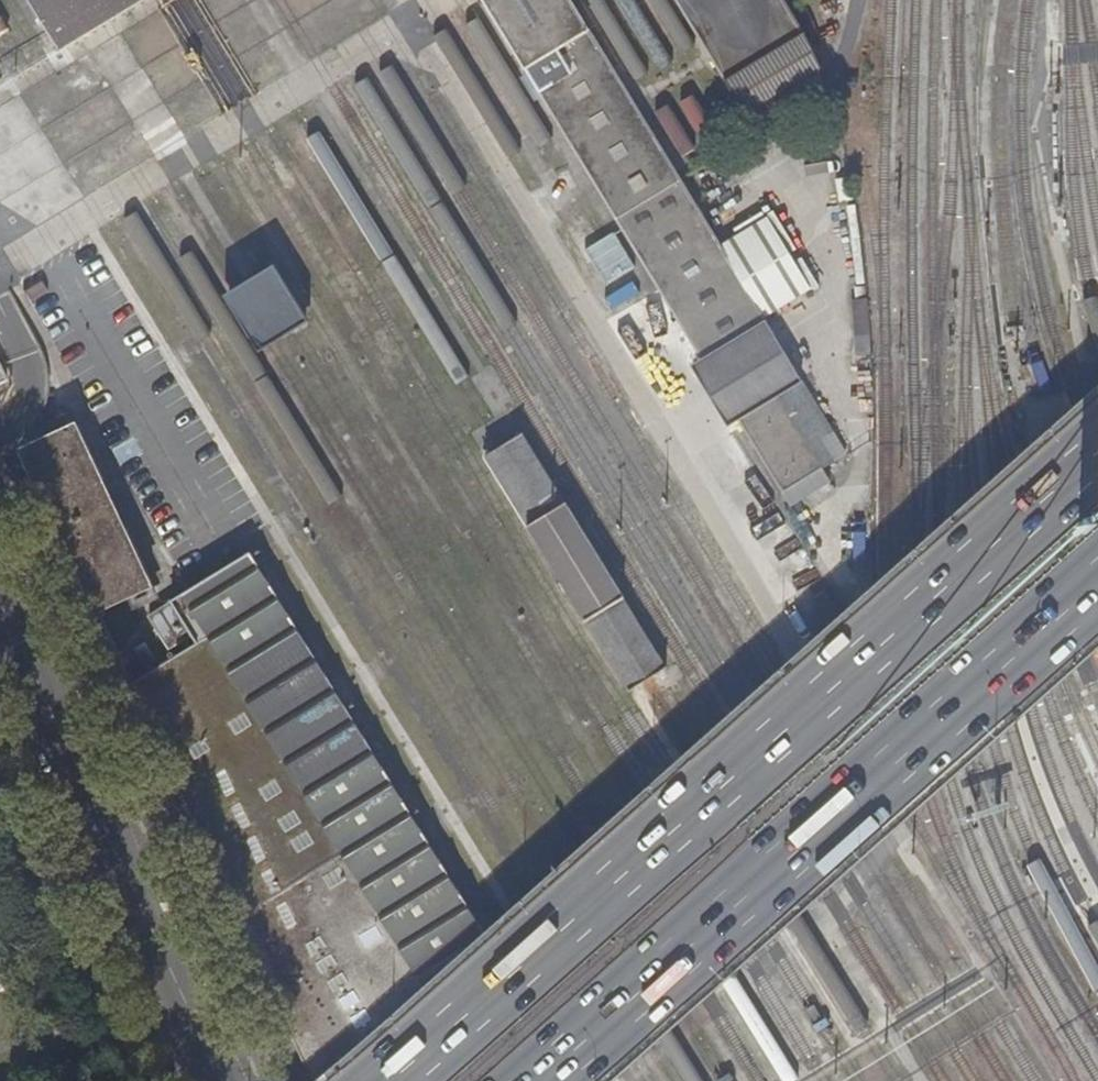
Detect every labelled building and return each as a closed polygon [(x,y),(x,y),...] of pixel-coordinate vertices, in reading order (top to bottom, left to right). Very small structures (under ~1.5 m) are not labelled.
[(139,0),(33,0),(62,47),(139,0)] [(703,361),(769,321),(765,316),(723,247),(573,0),(483,0),(703,361)] [(757,131),(779,118),(762,90),(814,58),(803,37),(806,35),(784,0),(677,0),(757,131)] [(360,107),(368,122),(382,114),(373,99),(360,107)] [(772,218),(723,247),(765,316),(813,287),(772,218)] [(225,294),(259,351),(273,343),(297,328),(310,320),(276,263),(262,271),(238,286),(225,294)] [(769,321),(703,361),(739,421),(805,381),(769,321)] [(10,380),(0,359),(0,384),(10,380)] [(739,421),(791,504),(830,480),(835,487),(848,464),(847,448),(805,381),(739,421)] [(20,447),(97,612),(153,586),(77,422),(20,447)] [(484,456),(628,689),(648,676),(666,664),(523,432),(504,443),(484,456)] [(844,536),(854,551),(867,541),(858,527),(844,536)] [(485,931),(252,550),(169,600),(196,643),(131,685),(137,698),(191,814),(237,912),(280,1006),(306,1060),(316,1080),(320,1080),(485,931)]
